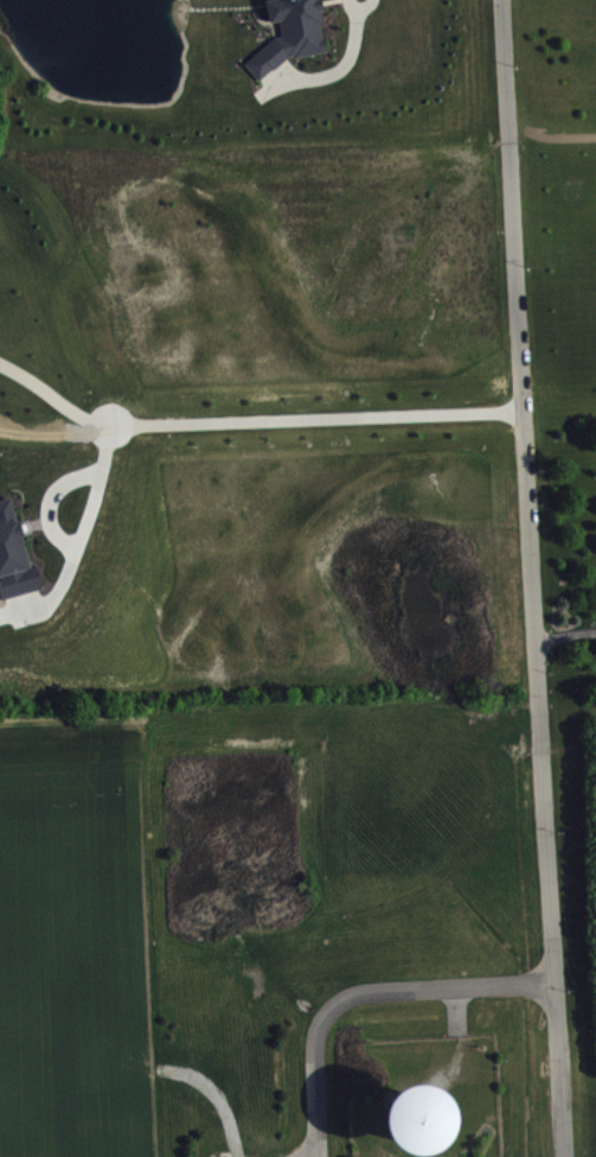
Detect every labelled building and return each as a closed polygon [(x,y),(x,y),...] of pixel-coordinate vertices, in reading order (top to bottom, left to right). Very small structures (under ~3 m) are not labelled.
[(269,20),(277,19),(280,34),(274,36),(244,62),(257,78),(270,66),(273,68),(286,55),(294,53),(294,56),(326,49),(323,36),(322,36),(319,19),(321,19),(320,8),(321,7),(320,0),(264,0),(269,20)] [(39,564),(32,565),(25,537),(33,535),(30,523),(20,525),(14,499),(0,502),(0,587),(3,601),(45,591),(39,564)] [(386,1091),(389,1154),(452,1151),(449,1087),(386,1091)]
